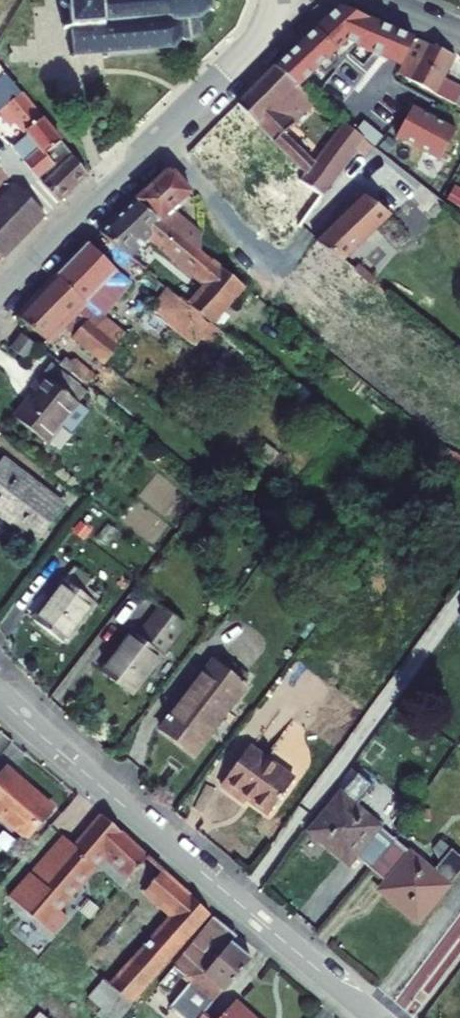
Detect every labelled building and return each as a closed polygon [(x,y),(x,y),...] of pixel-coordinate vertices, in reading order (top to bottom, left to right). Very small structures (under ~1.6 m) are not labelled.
[(50,5),(57,11),(62,10),(64,25),(57,27),(57,33),(65,32),(67,55),(163,47),(168,51),(171,48),(167,45),(170,40),(214,36),(213,14),(207,10),(206,0),(50,0),(50,5)] [(432,70),(393,51),(375,87),(432,117),(441,100),(421,91),(432,70)] [(0,76),(0,125),(1,126),(8,120),(20,135),(5,148),(30,178),(37,172),(41,176),(35,183),(51,201),(81,172),(0,76)] [(227,106),(173,163),(225,214),(245,193),(216,162),(240,133),(275,173),(270,182),(280,190),(250,239),(271,258),(339,146),(318,130),(293,168),(266,144),(276,135),(273,132),(296,110),(273,93),(255,79),(227,106)] [(150,184),(80,244),(113,269),(138,241),(154,264),(192,295),(179,310),(172,304),(165,311),(245,375),(261,355),(235,334),(226,344),(206,326),(232,297),(202,273),(195,273),(189,269),(186,252),(151,226),(168,206),(150,184)] [(9,185),(0,193),(0,252),(9,241),(37,213),(9,185)] [(345,202),(300,251),(325,271),(371,222),(345,202)] [(70,255),(0,331),(32,357),(60,325),(71,335),(81,325),(70,315),(101,283),(70,255)] [(54,355),(88,380),(102,358),(71,335),(54,355)] [(0,360),(0,365),(6,370),(13,361),(5,354),(0,360)] [(44,377),(71,399),(79,389),(58,372),(54,377),(47,373),(44,377)] [(27,374),(7,397),(13,401),(0,418),(0,434),(24,454),(57,416),(53,412),(62,403),(27,374)] [(0,474),(0,533),(17,547),(45,512),(0,474)] [(81,599),(52,574),(12,623),(41,647),(81,599)] [(450,614),(459,621),(459,599),(450,614)] [(119,644),(112,639),(81,675),(110,703),(169,634),(144,614),(119,644)] [(198,674),(192,669),(137,734),(172,764),(226,698),(220,693),(226,685),(205,666),(198,674)] [(277,785),(233,750),(202,788),(226,808),(230,804),(250,820),(277,785)] [(0,784),(0,829),(19,847),(45,814),(5,779),(0,784)] [(441,870),(426,859),(409,884),(323,826),(325,822),(309,811),(276,854),(318,885),(328,871),(360,895),(352,905),(395,936),(441,870)] [(125,886),(144,865),(98,826),(72,856),(60,846),(16,894),(30,906),(22,914),(54,942),(63,932),(54,923),(104,868),(125,886)] [(208,919),(159,879),(141,899),(175,928),(139,969),(135,966),(113,990),(131,1008),(208,919)] [(214,925),(171,975),(183,985),(181,988),(186,992),(166,1016),(168,1017),(203,1017),(221,998),(223,1000),(251,967),(232,951),(237,945),(214,925)] [(237,1009),(228,1017),(247,1017),(237,1009)]
